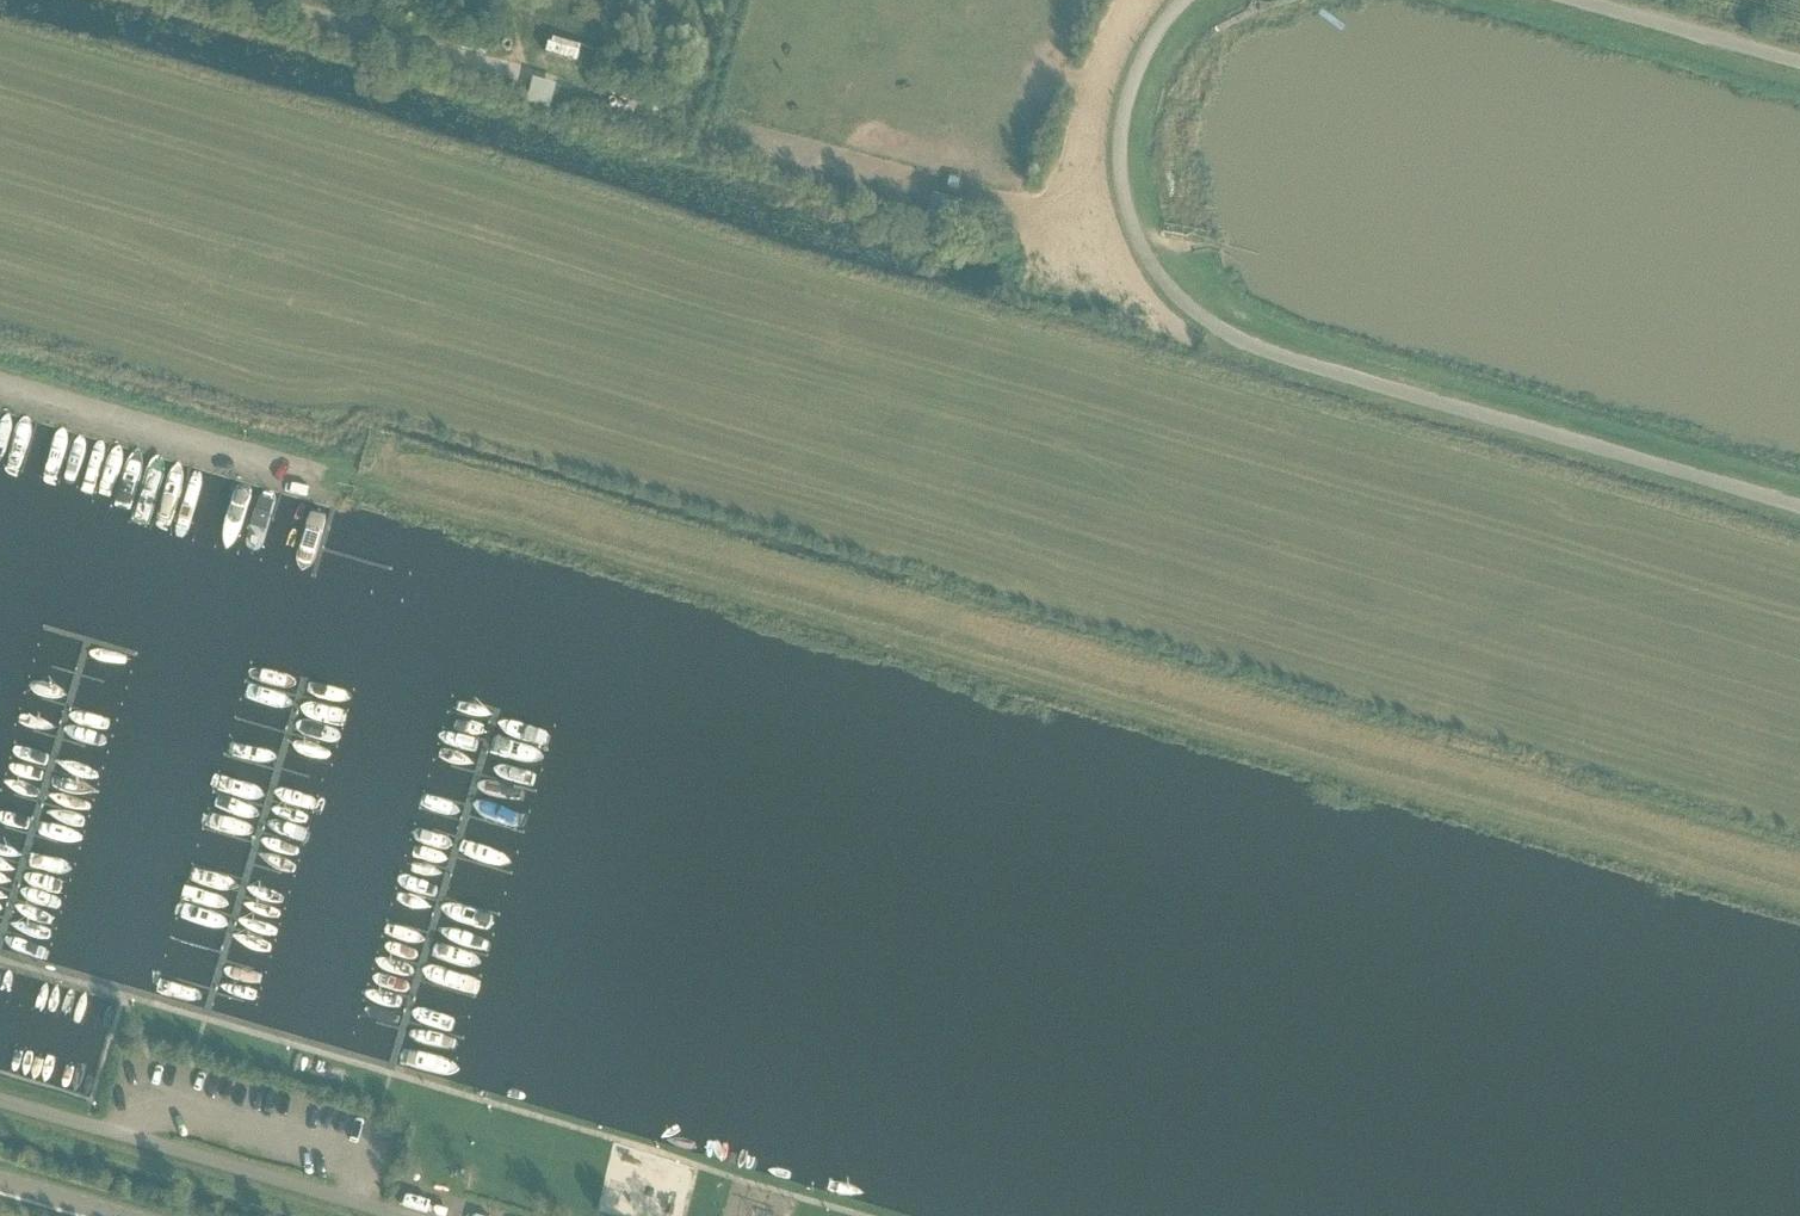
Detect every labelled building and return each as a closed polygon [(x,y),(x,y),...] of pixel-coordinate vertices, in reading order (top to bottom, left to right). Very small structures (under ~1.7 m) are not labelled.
[(880,190),(879,204),(901,207),(903,193),(880,190)]
